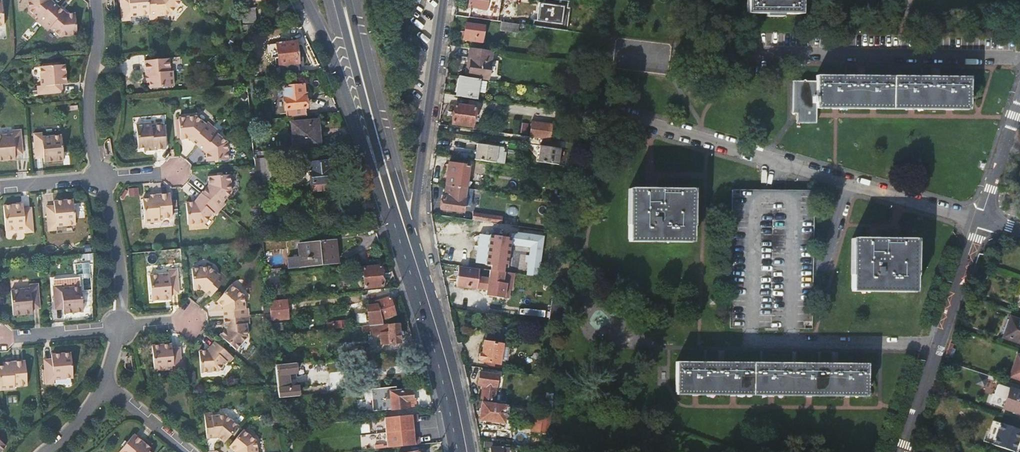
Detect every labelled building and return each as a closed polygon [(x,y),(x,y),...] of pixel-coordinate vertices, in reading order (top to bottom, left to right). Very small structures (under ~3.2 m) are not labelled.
[(49,0),(28,0),(29,11),(38,18),(37,21),(43,26),(58,7),(49,0)] [(129,5),(121,6),(122,21),(131,21),(130,17),(149,15),(148,0),(128,0),(129,5)] [(179,0),(148,0),(149,15),(150,20),(157,19),(157,16),(169,15),(181,2),(179,0)] [(467,7),(485,10),(486,0),(468,0),(467,7)] [(538,26),(567,29),(571,0),(541,0),(538,26)] [(801,0),(747,0),(747,14),(801,14),(801,0)] [(251,6),(239,8),(241,26),(253,25),(251,6)] [(75,14),(67,14),(58,7),(43,26),(49,31),(50,28),(59,36),(77,34),(75,14)] [(518,34),(519,25),(501,22),(500,31),(518,34)] [(483,27),(465,25),(462,40),(481,42),(483,27)] [(287,37),(304,35),(300,27),(287,29),(287,37)] [(279,65),(288,64),(298,63),(295,42),(276,44),(279,65)] [(470,58),(466,78),(479,80),(488,81),(492,51),(469,48),(467,58),(470,58)] [(169,59),(145,61),(146,74),(149,74),(150,83),(150,89),(174,87),(172,71),(170,72),(169,59)] [(288,64),(289,74),(299,73),(298,63),(288,64)] [(39,95),(55,94),(54,86),(63,85),(67,85),(66,65),(41,68),(42,86),(38,87),(39,95)] [(817,81),(793,82),(793,113),(798,114),(798,124),(816,125),(817,115),(817,109),(836,109),(874,110),(912,111),(950,111),(968,112),(969,78),(903,77),(818,76),(817,81)] [(476,100),(479,80),(466,78),(460,77),(457,97),(476,100)] [(54,86),(55,94),(64,93),(63,85),(54,86)] [(283,87),(286,118),(306,116),(303,85),(283,87)] [(474,108),(454,105),(451,124),(471,127),(474,108)] [(205,125),(196,117),(178,118),(180,140),(188,140),(197,147),(213,128),(207,123),(205,125)] [(315,122),(291,124),(293,148),(318,146),(315,122)] [(540,139),(545,140),(547,125),(527,122),(525,137),(540,139)] [(217,123),(213,128),(219,133),(223,128),(217,123)] [(151,124),(136,125),(138,149),(153,148),(153,150),(166,149),(164,125),(151,126),(151,124)] [(219,133),(213,128),(197,147),(205,154),(206,163),(228,160),(227,143),(217,135),(219,133)] [(12,131),(12,135),(0,136),(0,161),(15,160),(15,155),(14,146),(22,146),(21,130),(12,131)] [(64,160),(61,135),(42,137),(42,133),(33,134),(35,149),(43,149),(44,158),(44,162),(64,160)] [(557,150),(558,142),(545,140),(540,139),(537,163),(558,166),(560,151),(557,150)] [(476,144),(474,160),(495,163),(497,147),(476,144)] [(22,146),(14,146),(15,155),(23,155),(22,146)] [(43,149),(35,149),(36,158),(44,158),(43,149)] [(269,185),(266,157),(254,159),(255,165),(257,186),(269,185)] [(325,162),(307,164),(310,182),(311,182),(312,190),(330,189),(329,180),(331,180),(330,172),(326,172),(325,162)] [(448,163),(444,186),(465,189),(468,166),(448,163)] [(231,193),(230,175),(208,177),(209,185),(202,194),(220,210),(225,204),(223,202),(231,193)] [(469,201),(470,190),(465,189),(444,186),(443,199),(441,198),(439,210),(462,213),(463,200),(469,201)] [(689,190),(645,189),(630,189),(629,229),(626,229),(626,241),(691,242),(691,230),(689,230),(689,190)] [(172,218),(170,194),(157,195),(157,198),(148,199),(142,199),(144,223),(160,222),(159,219),(172,218)] [(220,210),(202,194),(194,203),(186,204),(188,225),(205,224),(213,214),(215,216),(220,210)] [(75,224),(73,199),(54,200),(54,205),(55,214),(47,214),(48,230),(57,229),(56,225),(75,224)] [(32,216),(24,216),(23,207),(23,203),(3,205),(5,230),(24,228),(24,232),(33,231),(32,216)] [(46,205),(47,214),(55,214),(54,205),(46,205)] [(23,207),(24,216),(32,216),(31,207),(23,207)] [(567,224),(573,226),(575,208),(569,207),(567,224)] [(472,213),(471,220),(491,223),(500,224),(501,218),(472,213)] [(491,266),(490,271),(503,272),(540,278),(545,237),(521,234),(521,235),(516,235),(517,227),(500,224),(491,223),(489,236),(479,235),(475,264),(485,265),(485,267),(488,268),(489,266),(491,266)] [(332,240),(297,244),(298,257),(286,259),(287,268),(336,262),(335,254),(333,254),(332,240)] [(912,241),(895,240),(852,240),(851,280),(848,280),(848,292),(913,292),(913,281),(911,281),(912,241)] [(83,281),(91,281),(91,262),(77,263),(77,277),(53,277),(53,284),(84,284),(83,281)] [(380,266),(362,267),(363,287),(382,286),(380,266)] [(218,276),(209,268),(192,269),(193,290),(202,290),(210,297),(214,292),(226,278),(220,273),(218,276)] [(478,271),(457,268),(455,286),(476,289),(477,277),(478,271)] [(168,275),(149,276),(151,301),(171,300),(171,295),(170,286),(178,285),(177,270),(168,271),(168,275)] [(487,278),(477,277),(476,289),(486,290),(485,296),(503,298),(504,283),(501,283),(503,272),(490,271),(488,270),(487,278)] [(31,300),(39,300),(38,284),(29,285),(29,289),(11,291),(13,316),(32,314),(32,309),(31,300)] [(81,287),(62,288),(61,284),(53,285),(54,301),(62,300),(63,309),(63,314),(83,312),(81,287)] [(178,285),(170,286),(171,295),(179,294),(178,285)] [(224,318),(248,316),(248,309),(245,309),(244,297),(230,285),(220,297),(216,302),(223,307),(224,318)] [(220,297),(214,292),(210,297),(216,302),(220,297)] [(395,314),(390,296),(376,300),(377,304),(369,306),(368,306),(370,326),(383,325),(381,317),(395,314)] [(286,299),(269,301),(269,304),(270,319),(288,317),(286,299)] [(40,309),(39,300),(31,300),(32,309),(40,309)] [(54,301),(55,310),(63,309),(62,300),(54,301)] [(549,319),(561,321),(564,303),(549,301),(548,311),(550,311),(549,319)] [(249,324),(248,316),(224,318),(225,330),(219,336),(224,340),(236,350),(247,337),(246,324),(249,324)] [(270,317),(263,317),(264,331),(271,330),(270,317)] [(1019,343),(1019,321),(1014,318),(1007,339),(1019,343)] [(283,323),(271,324),(272,335),(278,335),(278,332),(283,331),(283,323)] [(398,323),(387,324),(387,325),(363,327),(363,332),(371,332),(371,335),(380,334),(381,344),(386,344),(387,351),(399,350),(398,323)] [(484,343),(483,343),(480,362),(487,363),(494,364),(498,365),(499,359),(506,359),(508,348),(501,347),(501,345),(508,346),(513,347),(514,343),(509,342),(509,337),(485,333),(484,343)] [(224,340),(219,336),(215,342),(219,346),(224,340)] [(219,346),(215,342),(207,351),(201,351),(203,372),(218,371),(226,362),(228,364),(233,358),(219,346)] [(182,373),(180,357),(172,358),(171,349),(171,344),(152,346),(154,371),(173,370),(173,374),(182,373)] [(171,349),(172,358),(180,357),(180,348),(171,349)] [(73,378),(71,353),(51,354),(51,359),(52,368),(44,368),(46,384),(54,384),(54,380),(73,378)] [(44,368),(52,368),(51,359),(43,359),(44,368)] [(15,389),(14,386),(27,385),(25,361),(12,362),(12,365),(3,366),(0,366),(0,390),(15,389)] [(675,363),(674,395),(695,395),(733,396),(771,396),(809,397),(847,398),(864,398),(864,365),(767,364),(675,363)] [(283,374),(288,374),(295,373),(295,372),(297,371),(297,367),(295,366),(294,364),(275,366),(277,388),(278,398),(297,396),(298,395),(300,392),(300,389),(298,389),(296,388),(285,389),(284,384),(283,374)] [(412,372),(404,373),(406,384),(414,382),(412,372)] [(291,375),(292,384),(300,383),(298,373),(291,375)] [(497,376),(478,373),(477,384),(482,385),(481,393),(494,395),(497,376)] [(1019,413),(1019,394),(1000,387),(993,404),(1019,413)] [(410,390),(390,392),(392,409),(409,408),(409,401),(412,401),(410,390)] [(560,394),(553,394),(551,410),(550,415),(559,416),(561,399),(559,399),(560,394)] [(505,406),(481,403),(479,419),(503,423),(505,406)] [(206,432),(207,437),(215,436),(224,443),(227,439),(239,425),(233,420),(231,423),(222,415),(204,417),(206,432)] [(384,418),(386,447),(419,445),(418,437),(413,438),(412,423),(417,423),(416,415),(384,418)] [(597,435),(550,418),(547,432),(547,436),(587,450),(590,441),(594,443),(597,435)] [(542,422),(534,421),(532,432),(540,433),(542,422)] [(1015,451),(1019,437),(1019,429),(1002,423),(994,444),(1015,451)] [(229,447),(235,451),(256,451),(255,442),(241,431),(232,443),(229,447)] [(148,451),(141,445),(143,443),(133,435),(119,451),(149,451),(148,451)] [(150,449),(143,443),(141,445),(148,451),(150,449)]
